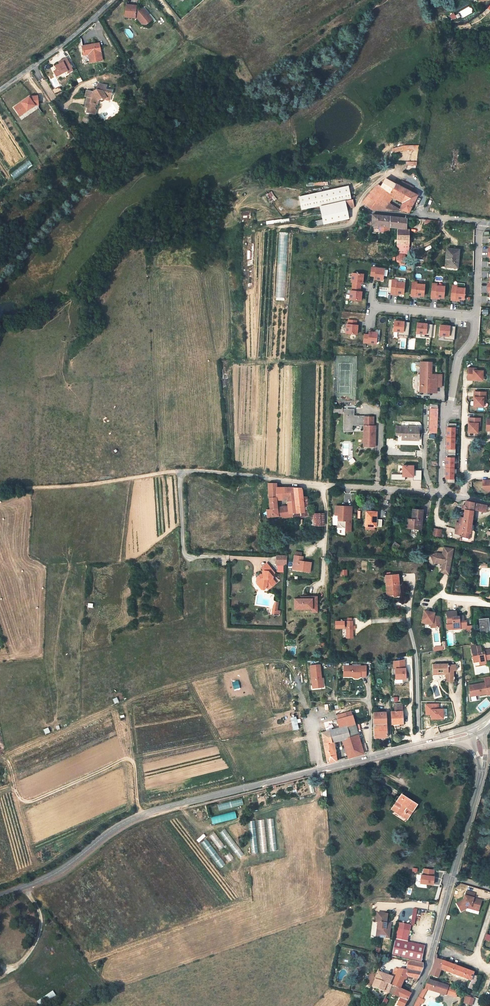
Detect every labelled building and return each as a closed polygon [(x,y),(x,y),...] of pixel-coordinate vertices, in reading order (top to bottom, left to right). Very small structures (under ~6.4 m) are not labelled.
[(146,24),(149,22),(149,19),(147,16),(149,15),(144,9),(142,10),(138,9),(138,6),(128,4),(126,15),(135,17),(135,18),(138,19),(142,24),(146,24)] [(102,60),(100,43),(83,46),(84,55),(89,54),(91,62),(102,60)] [(67,57),(62,59),(63,61),(60,63),(55,65),(57,69),(54,71),(56,75),(67,70),(68,72),(73,69),(67,57)] [(98,92),(92,92),(87,90),(86,95),(88,96),(85,106),(88,107),(86,111),(95,114),(96,110),(95,108),(96,104),(97,104),(98,99),(101,97),(102,99),(106,96),(110,96),(111,88),(107,87),(107,82),(102,82),(101,90),(98,92)] [(29,97),(17,105),(23,113),(34,105),(38,104),(37,95),(29,97)] [(391,149),(392,153),(404,150),(418,150),(419,145),(403,145),(391,149)] [(30,161),(11,173),(14,178),(33,166),(30,161)] [(395,183),(390,181),(385,178),(380,187),(377,185),(363,202),(372,210),(382,210),(385,208),(392,197),(403,203),(405,204),(403,208),(402,210),(409,212),(417,195),(411,192),(399,185),(395,183)] [(414,186),(402,181),(401,182),(399,185),(411,192),(414,186)] [(347,186),(321,191),(317,192),(320,206),(345,201),(351,199),(347,186)] [(302,209),(320,206),(317,192),(300,196),(302,209)] [(353,200),(353,199),(351,199),(345,201),(347,208),(354,206),(353,200)] [(349,218),(347,208),(345,201),(320,206),(322,219),(324,224),(349,218)] [(372,225),(380,226),(380,222),(378,222),(378,214),(372,214),(372,225)] [(380,226),(389,227),(390,216),(378,214),(378,222),(380,222),(380,226)] [(389,227),(397,228),(405,228),(405,218),(390,216),(389,227)] [(397,235),(397,243),(409,244),(409,235),(397,235)] [(397,251),(397,253),(405,253),(409,253),(409,244),(397,243),(397,247),(397,251)] [(459,250),(447,249),(446,258),(447,258),(447,267),(457,268),(459,250)] [(405,253),(397,253),(396,264),(404,264),(405,253)] [(447,258),(446,258),(445,270),(457,270),(457,268),(447,267),(447,258)] [(384,281),(386,268),(372,266),(370,276),(375,276),(374,279),(384,281)] [(350,300),(362,301),(363,290),(361,290),(362,283),(364,283),(365,272),(352,271),(350,300)] [(426,296),(426,282),(412,282),(411,297),(420,297),(420,295),(426,296)] [(440,297),(446,297),(446,284),(432,283),(431,299),(440,299),(440,297)] [(460,299),(465,300),(467,286),(452,285),(450,300),(460,301),(460,299)] [(347,319),(346,333),(358,334),(359,320),(347,319)] [(394,333),(409,333),(409,320),(394,320),(394,333)] [(417,321),(417,333),(422,333),(422,336),(432,337),(432,324),(428,324),(428,322),(417,321)] [(455,339),(455,325),(440,324),(440,339),(455,339)] [(364,343),(378,343),(378,330),(369,330),(369,333),(364,333),(364,343)] [(428,386),(436,387),(441,387),(442,375),(430,374),(430,363),(421,362),(420,380),(422,380),(422,392),(428,392),(428,386)] [(474,369),(469,368),(468,378),(473,379),(473,380),(483,381),(483,372),(478,372),(474,372),(474,369)] [(487,393),(477,393),(476,398),(475,398),(474,407),(484,408),(484,402),(484,398),(486,398),(487,393)] [(359,423),(359,415),(354,415),(353,409),(346,409),(345,415),(344,416),(344,431),(352,431),(352,423),(359,423)] [(363,445),(373,446),(373,439),(375,439),(375,425),(373,425),(373,416),(365,416),(359,415),(359,423),(364,423),(364,434),(363,445)] [(479,416),(470,416),(470,421),(468,421),(468,430),(469,430),(469,433),(477,434),(478,428),(478,425),(481,424),(481,419),(479,419),(479,416)] [(447,423),(447,449),(448,449),(448,456),(446,456),(446,483),(455,483),(456,423),(447,423)] [(418,440),(418,435),(418,431),(418,427),(396,426),(396,434),(402,435),(402,439),(418,440)] [(276,498),(282,499),(281,487),(276,487),(276,483),(268,483),(270,509),(267,509),(268,516),(278,515),(277,510),(276,498)] [(305,511),(303,496),(302,488),(286,487),(287,499),(288,509),(289,517),(293,517),(292,513),(305,511)] [(465,505),(464,509),(463,517),(463,523),(459,522),(456,522),(455,533),(461,534),(461,536),(470,537),(470,535),(473,509),(485,511),(489,509),(489,505),(466,500),(465,505)] [(335,514),(338,514),(338,520),(338,521),(338,522),(338,523),(338,524),(339,525),(339,526),(340,526),(340,527),(341,527),(342,527),(342,528),(343,528),(345,528),(345,531),(350,531),(351,506),(344,506),(344,508),(341,508),(341,506),(335,505),(335,514)] [(284,517),(289,517),(288,509),(277,510),(278,515),(279,515),(284,517)] [(421,529),(423,510),(413,509),(412,517),(412,519),(407,519),(406,527),(421,529)] [(365,526),(374,527),(374,525),(376,525),(376,519),(375,519),(376,511),(366,511),(365,526)] [(311,525),(323,525),(323,513),(311,513),(311,525)] [(441,529),(433,528),(432,535),(440,537),(441,529)] [(445,568),(445,571),(452,572),(455,547),(446,546),(445,552),(439,551),(433,554),(437,562),(441,561),(445,562),(445,568)] [(301,556),(302,551),(295,550),(294,555),(294,556),(293,569),(310,571),(311,562),(303,561),(303,556),(301,556)] [(287,562),(287,554),(277,554),(277,562),(287,562)] [(275,575),(268,564),(263,568),(265,571),(264,576),(262,577),(260,577),(259,578),(258,580),(258,581),(260,583),(257,585),(262,592),(265,591),(267,590),(269,591),(276,585),(272,581),(273,579),(274,579),(275,575)] [(386,585),(389,584),(391,596),(400,595),(398,574),(391,574),(386,575),(386,585)] [(309,596),(309,598),(301,598),(295,598),(295,608),(313,608),(313,605),(318,605),(318,596),(309,596)] [(421,619),(427,621),(433,623),(433,628),(441,627),(440,617),(434,615),(434,614),(432,613),(432,612),(424,609),(421,619)] [(453,629),(460,628),(460,625),(463,625),(463,626),(466,626),(466,628),(466,631),(473,631),(472,625),(466,625),(466,620),(464,620),(463,616),(456,616),(456,611),(447,612),(448,624),(453,624),(453,628),(453,629)] [(479,619),(480,630),(480,631),(489,630),(488,619),(482,619),(479,619)] [(478,658),(479,662),(485,661),(485,660),(489,659),(489,649),(484,650),(484,652),(482,652),(481,651),(477,651),(476,645),(471,646),(473,659),(478,658)] [(404,659),(393,660),(393,667),(392,667),(392,672),(395,672),(395,677),(402,677),(402,680),(408,680),(408,671),(405,672),(405,666),(404,666),(404,659)] [(455,670),(457,670),(457,664),(449,664),(449,663),(433,664),(434,675),(447,674),(447,682),(455,681),(455,678),(456,678),(456,676),(455,676),(455,670)] [(320,664),(310,665),(312,683),(315,683),(316,688),(321,687),(320,682),(323,682),(323,677),(321,678),(320,664)] [(366,665),(343,665),(343,674),(352,674),(352,676),(355,678),(358,678),(361,676),(361,674),(366,674),(366,665)] [(469,685),(471,698),(487,695),(488,696),(489,696),(489,686),(486,687),(485,682),(469,685)] [(391,711),(392,723),(404,723),(403,706),(403,703),(395,704),(395,711),(391,711)] [(431,715),(431,719),(445,718),(445,707),(440,708),(440,703),(425,703),(425,715),(431,715)] [(373,718),(374,737),(388,736),(386,711),(373,712),(373,718)] [(243,724),(249,722),(247,715),(241,717),(243,724)] [(347,716),(337,719),(339,728),(345,726),(355,723),(353,715),(347,716)] [(290,717),(293,730),(300,729),(297,716),(290,717)] [(335,761),(336,760),(334,748),(333,747),(332,741),(335,741),(343,739),(348,758),(364,753),(355,723),(345,726),(339,728),(322,732),(328,762),(335,761)] [(401,797),(399,796),(391,809),(396,812),(398,810),(403,813),(402,814),(407,817),(409,813),(410,810),(413,812),(415,807),(413,806),(415,802),(403,794),(401,797)] [(217,804),(219,811),(244,805),(242,797),(217,804)] [(213,824),(237,818),(235,811),(211,816),(213,824)] [(434,870),(424,868),(423,875),(421,875),(420,888),(432,889),(434,876),(433,876),(434,870)] [(475,894),(466,891),(464,900),(457,904),(461,911),(467,908),(467,906),(475,908),(477,907),(480,908),(481,901),(478,900),(476,901),(473,900),(475,894)] [(380,925),(379,932),(382,936),(389,938),(391,926),(387,925),(387,922),(389,913),(378,911),(376,921),(378,921),(377,925),(380,925)] [(395,940),(408,943),(412,927),(399,924),(395,940)] [(408,943),(395,940),(393,948),(391,956),(393,957),(408,960),(422,963),(424,953),(423,953),(423,951),(425,951),(425,947),(408,943)] [(441,969),(448,972),(471,980),(473,974),(473,972),(448,963),(449,961),(445,959),(444,960),(443,960),(443,961),(436,959),(432,970),(430,974),(438,978),(441,969)] [(406,970),(420,972),(421,968),(422,963),(408,960),(406,970)] [(395,978),(389,992),(388,993),(400,998),(396,1005),(404,1005),(408,998),(414,987),(411,985),(407,992),(400,989),(406,975),(407,977),(414,978),(418,978),(421,972),(420,972),(406,970),(399,968),(399,969),(397,974),(396,976),(395,978)] [(389,992),(395,978),(377,971),(372,986),(383,991),(388,993),(389,992)] [(475,990),(479,977),(473,974),(471,980),(468,988),(475,990)] [(428,989),(445,994),(448,986),(449,983),(445,982),(444,984),(428,980),(425,988),(428,989)] [(451,987),(448,996),(457,998),(459,990),(451,987)] [(425,988),(422,990),(413,1005),(420,1005),(421,1003),(423,1003),(424,1000),(422,999),(428,989),(425,988)] [(53,991),(38,1002),(41,1005),(55,995),(53,992),(53,991)] [(466,995),(463,1003),(472,1005),(475,998),(466,995)]
